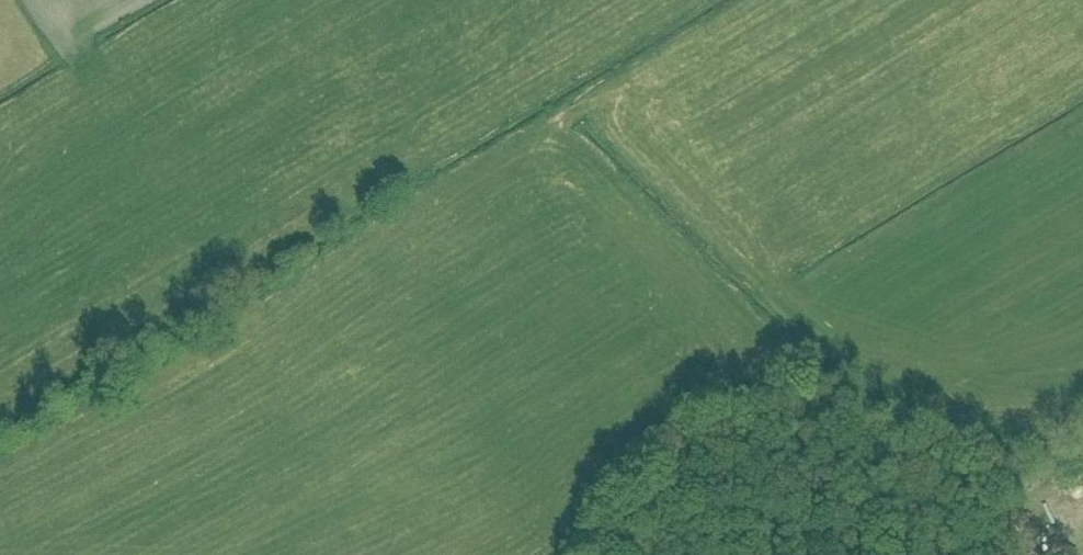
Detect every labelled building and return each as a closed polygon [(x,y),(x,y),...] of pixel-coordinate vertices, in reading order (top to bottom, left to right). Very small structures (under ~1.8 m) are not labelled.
[(1071,536),(1082,529),(1082,525),(1078,517),(1064,525),(1071,536)]
